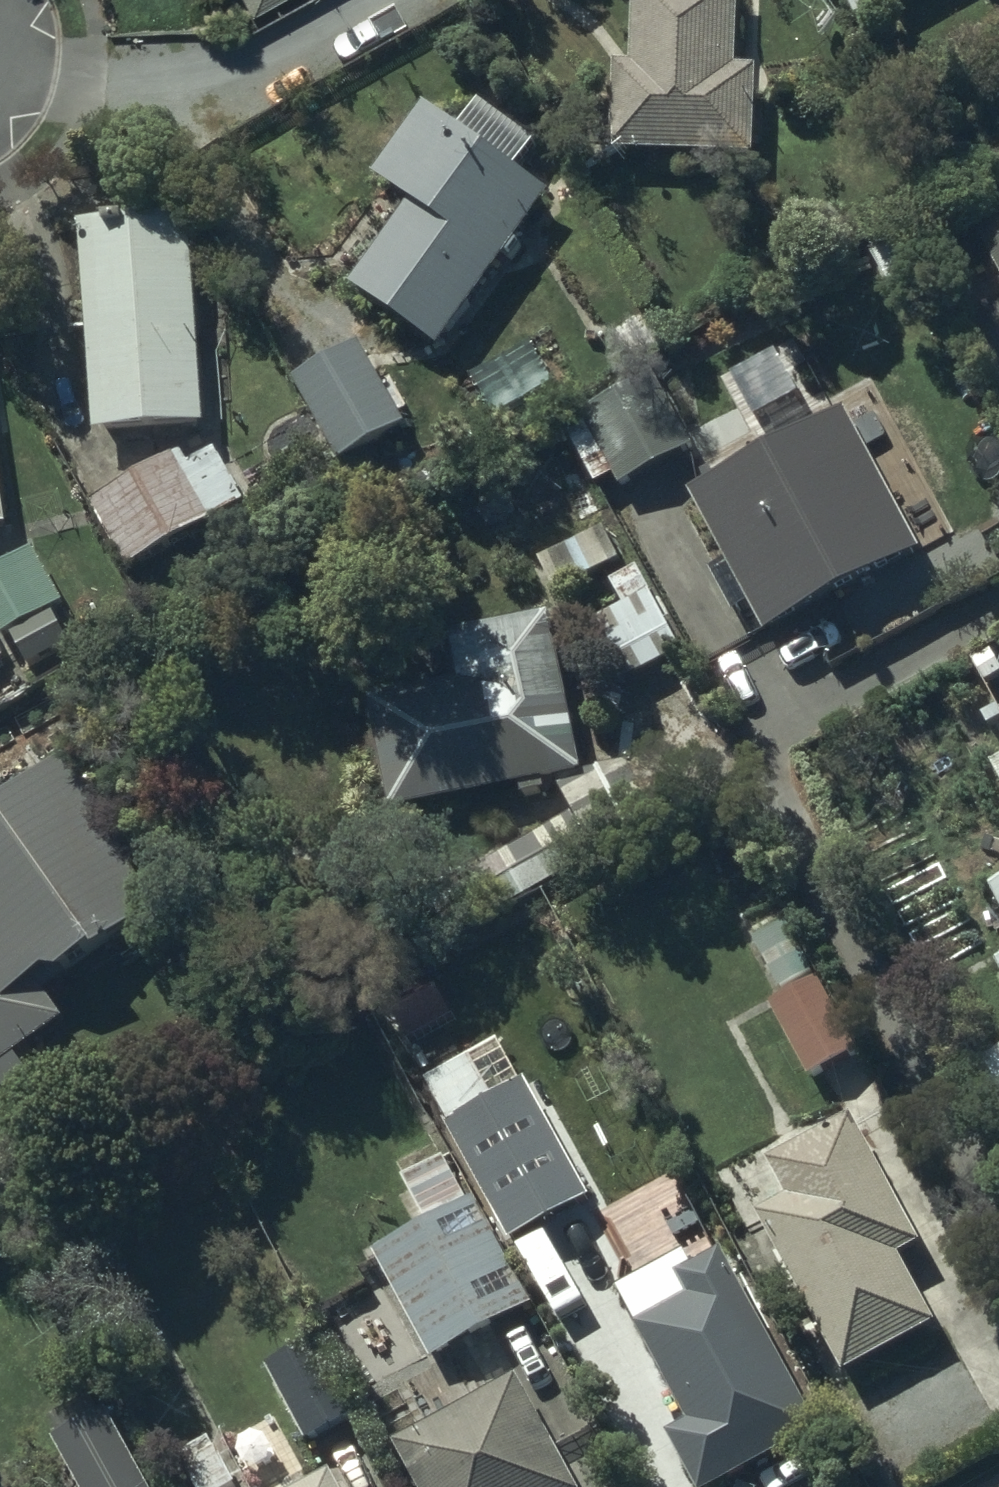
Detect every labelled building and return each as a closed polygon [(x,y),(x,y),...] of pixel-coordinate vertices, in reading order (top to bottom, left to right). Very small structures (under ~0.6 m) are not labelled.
[(245,11),(265,0),(238,0),(245,11)] [(275,14),(300,0),(267,0),(275,14)] [(739,0),(635,0),(635,70),(614,69),(614,160),(756,161),(757,73),(739,72),(739,0)] [(891,9),(906,0),(886,0),(891,9)] [(484,150),(426,107),(371,180),(409,208),(394,230),(382,221),(347,270),(359,279),(351,289),(439,353),(553,198),(517,171),(533,149),(502,126),(484,150)] [(190,221),(80,227),(96,438),(206,430),(190,221)] [(978,237),(998,276),(998,226),(978,237)] [(360,343),(290,384),(338,468),(408,428),(360,343)] [(598,488),(614,478),(621,490),(694,447),(662,392),(572,445),(598,488)] [(921,556),(847,417),(753,466),(738,437),(692,462),(709,493),(693,501),(728,568),(711,577),(733,619),(750,610),(766,639),(921,556)] [(127,488),(92,509),(126,574),(214,528),(213,525),(244,509),(215,454),(183,471),(177,459),(144,476),(143,474),(124,484),(127,488)] [(11,531),(0,459),(0,533),(11,531)] [(605,530),(540,562),(555,595),(621,562),(605,530)] [(9,635),(29,674),(71,652),(52,615),(64,609),(35,554),(0,572),(0,640),(9,635)] [(683,655),(639,570),(612,585),(625,612),(570,641),(600,699),(683,655)] [(459,683),(369,704),(391,816),(522,790),(525,803),(549,799),(547,788),(583,780),(552,621),(450,641),(459,683)] [(4,1095),(28,1078),(16,1061),(66,1026),(44,995),(162,913),(148,893),(183,868),(96,742),(0,809),(0,1090),(4,1095)] [(558,788),(570,816),(461,881),(486,924),(659,822),(626,767),(584,780),(558,788)] [(790,923),(755,942),(780,993),(816,975),(790,923)] [(828,981),(772,1008),(810,1083),(866,1054),(828,981)] [(998,1049),(971,1064),(998,1117),(998,1050),(998,1049)] [(477,1059),(427,1085),(450,1128),(448,1129),(510,1245),(589,1202),(572,1170),(583,1164),(587,1172),(604,1163),(598,1152),(612,1144),(568,1062),(499,1100),(477,1059)] [(923,1251),(852,1120),(768,1168),(787,1204),(757,1220),(844,1380),(937,1329),(901,1263),(923,1251)] [(429,1228),(375,1257),(432,1366),(534,1313),(477,1202),(469,1206),(445,1160),(404,1181),(429,1228)] [(722,1257),(685,1276),(678,1262),(622,1294),(640,1327),(635,1330),(690,1428),(667,1441),(693,1486),(727,1486),(821,1435),(722,1257)] [(319,1343),(267,1370),(306,1445),(357,1418),(319,1343)] [(396,1448),(417,1486),(574,1486),(517,1381),(396,1448)] [(108,1412),(98,1417),(90,1403),(53,1422),(62,1439),(55,1443),(79,1486),(148,1486),(108,1412)] [(178,1458),(193,1486),(240,1486),(215,1439),(178,1458)] [(333,1475),(312,1486),(339,1486),(333,1475)]
